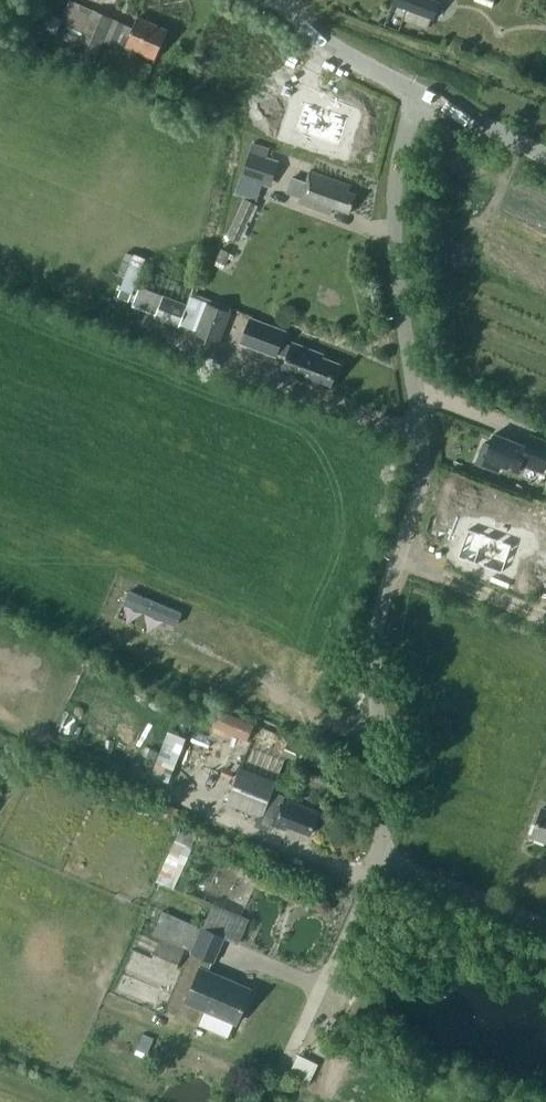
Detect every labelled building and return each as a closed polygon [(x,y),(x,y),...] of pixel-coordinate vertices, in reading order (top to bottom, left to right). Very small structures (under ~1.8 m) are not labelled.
[(404,16),(403,19),(429,28),(432,18),(435,19),(441,2),(436,0),(410,0),(404,16)] [(90,64),(110,17),(92,9),(72,56),(90,64)] [(129,35),(124,33),(120,42),(156,57),(168,29),(138,16),(129,35)] [(115,45),(125,23),(114,18),(104,40),(115,45)] [(146,61),(142,69),(150,72),(154,64),(146,61)] [(304,100),(294,130),(340,145),(345,129),(350,116),(319,106),(304,100)] [(268,128),(285,134),(294,108),(278,102),(268,128)] [(262,184),(271,157),(267,156),(270,147),(253,142),(241,177),(262,184)] [(351,184),(309,169),(305,181),(292,176),(287,191),(300,196),(299,200),(331,212),(333,206),(350,212),(356,193),(349,190),(351,184)] [(239,239),(256,202),(245,197),(228,234),(239,239)] [(131,302),(137,284),(167,293),(171,280),(143,271),(147,257),(129,252),(115,297),(131,302)] [(155,314),(153,317),(181,327),(189,303),(140,285),(133,306),(155,314)] [(189,303),(181,327),(196,332),(208,301),(192,295),(189,303)] [(232,310),(208,301),(196,332),(220,342),(232,310)] [(322,383),(331,386),(340,362),(322,355),(323,352),(294,341),(293,344),(283,340),(287,330),(252,316),(243,340),(277,354),(280,349),(290,353),(283,371),(320,386),(322,383)] [(503,465),(519,471),(521,464),(545,472),(545,469),(545,439),(530,434),(526,444),(495,433),(491,443),(484,440),(476,463),(500,472),(503,465)] [(521,539),(545,546),(545,505),(530,502),(521,539)] [(465,536),(458,556),(487,567),(503,572),(513,543),(468,527),(465,536)] [(126,603),(176,625),(182,612),(131,590),(126,603)] [(255,722),(220,706),(212,724),(247,739),(255,722)] [(151,748),(145,762),(155,766),(152,774),(170,781),(187,737),(169,730),(167,735),(159,732),(155,742),(164,745),(161,752),(151,748)] [(225,766),(222,773),(231,778),(234,770),(225,766)] [(287,824),(310,833),(318,811),(285,798),(286,794),(273,789),(275,782),(240,769),(227,801),(262,815),(264,810),(276,814),(272,823),(286,828),(287,824)] [(279,785),(288,789),(291,782),(281,779),(279,785)] [(543,808),(533,836),(545,841),(545,809),(543,808)] [(329,910),(331,904),(329,899),(324,897),(318,899),(316,904),(318,910),(324,912),(329,910)] [(213,958),(215,958),(225,935),(203,926),(202,927),(163,910),(153,934),(160,938),(152,957),(176,967),(186,946),(192,949),(192,951),(204,956),(199,967),(201,967),(187,1000),(238,1022),(253,986),(209,967),(213,958)] [(317,1080),(325,1060),(304,1052),(296,1071),(317,1080)]
